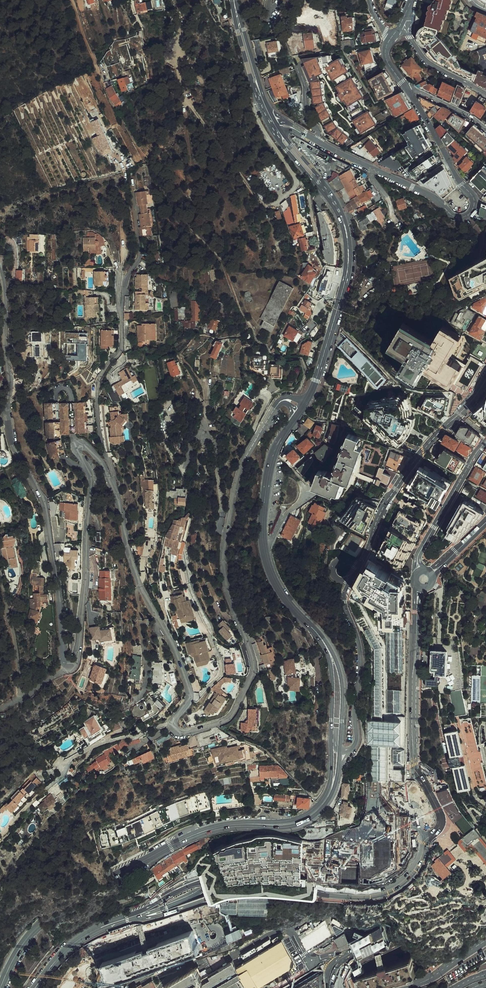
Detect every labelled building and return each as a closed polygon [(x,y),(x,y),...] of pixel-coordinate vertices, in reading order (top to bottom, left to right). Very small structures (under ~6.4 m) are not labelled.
[(140,4),(139,0),(135,1),(136,5),(137,12),(148,10),(146,2),(140,4)] [(384,10),(393,13),(397,0),(388,0),(384,10)] [(458,52),(467,35),(477,13),(470,9),(467,5),(464,1),(463,0),(435,0),(432,4),(431,5),(426,26),(438,29),(458,52)] [(477,11),(477,13),(467,35),(485,43),(485,15),(477,11)] [(311,12),(306,12),(306,20),(309,20),(309,25),(317,25),(327,25),(327,14),(317,14),(317,13),(311,13),(311,12)] [(350,17),(350,15),(341,16),(343,31),(351,30),(351,28),(355,28),(354,16),(350,17)] [(367,24),(373,21),(370,15),(364,17),(367,24)] [(417,39),(418,40),(418,41),(426,53),(428,55),(429,56),(430,57),(431,58),(433,59),(451,69),(474,80),(477,74),(462,67),(454,55),(442,40),(437,35),(438,29),(426,26),(424,26),(423,27),(421,35),(417,34),(417,36),(417,37),(417,39)] [(374,32),(373,28),(369,29),(369,31),(367,31),(361,32),(363,42),(371,41),(377,40),(376,33),(375,31),(374,32)] [(313,33),(304,34),(306,49),(315,48),(313,33)] [(343,49),(347,48),(350,48),(349,40),(339,41),(340,44),(340,48),(341,49),(343,49)] [(279,51),(277,41),(270,42),(270,44),(268,45),(268,49),(267,49),(267,53),(279,51)] [(479,70),(485,73),(485,48),(477,68),(479,70)] [(373,59),(370,50),(359,53),(362,64),(364,64),(366,69),(369,75),(373,73),(370,67),(371,67),(369,62),(369,60),(373,59)] [(303,60),(300,61),(304,71),(310,82),(311,82),(314,103),(318,103),(319,105),(314,108),(328,132),(332,130),(334,132),(331,136),(343,144),(349,137),(337,127),(324,103),(321,81),(319,81),(318,76),(319,75),(323,73),(325,76),(328,74),(340,93),(338,94),(342,101),(345,100),(348,106),(346,107),(362,133),(375,124),(368,111),(360,99),(363,97),(356,87),(358,86),(356,83),(354,84),(350,78),(347,71),(344,68),(346,67),(344,64),(343,65),(339,59),(334,62),(331,58),(329,60),(328,55),(302,58),(303,60)] [(413,76),(417,73),(422,69),(412,57),(408,60),(405,63),(402,65),(412,77),(413,76)] [(479,70),(477,74),(474,80),(474,81),(485,87),(485,73),(479,70)] [(388,79),(384,72),(379,75),(370,79),(373,87),(375,86),(378,91),(376,92),(379,98),(393,91),(397,90),(392,84),(395,83),(393,80),(392,81),(390,78),(388,79)] [(417,80),(419,84),(420,83),(423,82),(422,80),(417,73),(413,76),(416,81),(417,80)] [(270,79),(273,88),(277,97),(288,93),(281,74),(270,79)] [(130,90),(132,94),(135,91),(134,89),(133,89),(132,86),(133,86),(128,76),(119,79),(124,94),(130,90)] [(426,80),(423,82),(420,83),(422,87),(423,86),(424,87),(436,93),(437,89),(427,84),(426,80)] [(455,87),(443,82),(438,94),(449,99),(455,87)] [(466,88),(458,85),(453,97),(451,103),(459,107),(466,88)] [(110,95),(112,99),(117,106),(121,103),(120,101),(121,99),(115,88),(113,89),(112,87),(107,89),(108,92),(110,95)] [(394,114),(396,118),(397,117),(398,117),(397,115),(412,107),(402,91),(385,100),(390,108),(392,107),(396,113),(394,114)] [(480,95),(471,110),(481,117),(485,109),(485,108),(481,104),(485,98),(480,95)] [(431,119),(435,115),(442,107),(419,96),(418,97),(430,119),(431,119)] [(442,118),(445,121),(452,112),(442,107),(435,115),(440,120),(442,118)] [(410,123),(419,119),(413,109),(405,114),(410,123)] [(368,111),(375,124),(377,123),(369,110),(368,111)] [(464,136),(465,135),(474,124),(470,121),(471,119),(466,116),(464,119),(454,113),(448,120),(459,131),(459,132),(464,136)] [(104,134),(98,120),(94,121),(93,120),(91,121),(95,131),(96,131),(99,136),(93,139),(101,156),(113,151),(104,134)] [(418,121),(396,133),(403,146),(381,158),(379,162),(400,172),(406,168),(416,161),(434,149),(418,121)] [(441,124),(436,127),(442,138),(449,132),(441,124)] [(484,151),(485,149),(485,134),(474,124),(465,135),(483,152),(484,151)] [(449,132),(442,138),(445,143),(446,145),(447,145),(454,138),(454,137),(449,132)] [(370,134),(361,141),(364,144),(373,138),(370,134)] [(460,144),(454,138),(447,145),(450,149),(455,154),(453,156),(457,160),(467,151),(460,143),(460,144)] [(379,146),(377,147),(371,140),(364,146),(374,156),(382,150),(379,146)] [(429,167),(441,159),(437,152),(418,165),(416,161),(406,168),(411,175),(414,177),(417,181),(418,181),(424,177),(422,172),(422,170),(427,167),(429,167)] [(119,159),(124,168),(135,163),(131,153),(119,159)] [(474,163),(467,156),(463,159),(464,160),(459,165),(466,171),(470,167),(469,167),(474,163)] [(340,172),(342,173),(351,167),(343,163),(341,165),(338,161),(332,158),(323,166),(333,178),(340,172)] [(481,195),(482,196),(483,196),(485,192),(485,167),(485,166),(469,182),(481,195)] [(439,174),(438,172),(433,176),(442,190),(450,184),(442,172),(439,174)] [(368,201),(372,199),(371,198),(368,191),(367,191),(363,185),(365,184),(361,176),(358,178),(356,179),(355,180),(353,177),(349,180),(347,176),(346,173),(344,174),(341,175),(343,179),(342,179),(348,190),(349,192),(351,196),(356,193),(354,190),(355,189),(358,195),(359,194),(360,195),(359,196),(354,198),(355,199),(351,202),(346,204),(349,211),(364,203),(368,201)] [(368,201),(371,207),(384,199),(374,186),(368,190),(368,189),(367,191),(368,191),(371,198),(372,199),(368,201)] [(139,187),(133,188),(128,188),(130,201),(133,201),(134,210),(132,210),(134,223),(145,221),(143,208),(141,209),(140,200),(141,200),(139,187)] [(404,198),(396,200),(400,209),(407,207),(404,198)] [(482,202),(480,210),(478,214),(484,216),(485,216),(485,215),(485,204),(482,202)] [(384,219),(386,217),(380,207),(359,220),(362,231),(367,229),(366,224),(377,217),(381,224),(385,221),(384,219)] [(329,216),(326,211),(322,211),(318,212),(320,219),(316,220),(317,224),(318,234),(321,248),(321,255),(323,262),(324,264),(331,262),(332,262),(333,262),(335,261),(338,260),(339,251),(338,246),(336,244),(335,245),(334,245),(332,237),(333,237),(334,237),(336,235),(335,231),(334,231),(334,229),(333,222),(329,216)] [(303,234),(301,224),(291,227),(294,237),(297,236),(298,238),(300,238),(314,234),(314,231),(306,232),(306,233),(303,234)] [(256,237),(259,250),(264,248),(260,232),(256,226),(252,227),(256,237)] [(314,234),(300,238),(302,251),(311,249),(308,239),(315,237),(314,234)] [(90,240),(89,240),(86,240),(86,236),(74,237),(75,251),(81,250),(81,249),(87,248),(90,251),(92,251),(92,245),(90,245),(90,242),(90,241),(90,240)] [(29,240),(20,241),(22,252),(31,251),(29,240)] [(361,257),(362,263),(366,263),(365,257),(370,257),(369,247),(363,247),(364,257),(361,257)] [(456,273),(458,285),(467,299),(485,288),(485,255),(456,273)] [(432,257),(391,264),(394,285),(436,277),(432,257)] [(298,276),(298,277),(299,278),(308,262),(303,263),(303,265),(302,267),(302,270),(301,272),(300,274),(298,276)] [(309,265),(302,276),(311,282),(318,270),(309,265)] [(323,269),(323,271),(325,271),(320,288),(330,290),(336,267),(325,265),(323,269)] [(92,280),(91,269),(89,269),(89,283),(98,283),(98,280),(92,280)] [(101,269),(91,269),(92,280),(98,280),(98,279),(101,279),(101,269)] [(104,271),(104,269),(101,269),(101,279),(103,279),(104,279),(104,287),(110,287),(111,271),(104,271)] [(135,291),(129,290),(129,299),(128,302),(128,306),(139,306),(139,296),(140,291),(142,291),(143,271),(134,270),(134,274),(132,273),(130,273),(129,284),(135,284),(135,291)] [(280,280),(261,318),(265,320),(262,326),(272,331),(294,288),(280,280)] [(419,282),(408,284),(410,293),(421,291),(419,282)] [(88,295),(88,287),(77,286),(77,291),(78,291),(79,316),(79,321),(82,321),(82,315),(90,315),(90,302),(93,302),(93,295),(88,295)] [(169,289),(162,290),(164,306),(171,305),(169,289)] [(254,301),(250,291),(246,293),(245,295),(247,302),(250,303),(254,301)] [(485,296),(468,305),(485,314),(485,292),(485,296)] [(311,302),(307,300),(304,299),(303,300),(300,307),(299,309),(306,312),(306,314),(310,316),(313,311),(314,311),(317,305),(313,303),(310,309),(308,309),(311,302)] [(191,300),(184,301),(184,319),(192,319),(191,300)] [(170,307),(172,321),(179,320),(178,306),(170,307)] [(452,322),(466,330),(477,312),(469,308),(458,312),(452,322)] [(216,320),(219,313),(215,313),(213,318),(207,316),(203,325),(211,329),(215,319),(216,320)] [(485,332),(485,318),(479,315),(470,332),(483,338),(485,332)] [(394,375),(419,388),(426,375),(452,388),(454,384),(465,364),(456,359),(470,332),(466,330),(452,322),(447,320),(437,339),(402,321),(386,351),(402,359),(394,375)] [(137,321),(137,324),(133,324),(133,340),(145,340),(145,338),(152,337),(152,321),(137,321)] [(188,321),(180,321),(180,330),(184,330),(184,326),(188,326),(188,321)] [(298,331),(289,326),(285,335),(294,340),(296,335),(297,334),(298,331)] [(95,328),(96,342),(107,343),(107,333),(109,333),(114,333),(114,332),(110,328),(95,328)] [(37,329),(27,329),(27,339),(38,339),(37,329)] [(298,334),(297,334),(296,335),(301,337),(304,331),(301,329),(298,334)] [(96,344),(109,344),(109,333),(107,333),(107,343),(96,342),(96,344)] [(218,340),(212,338),(211,337),(211,338),(207,342),(208,343),(210,344),(206,353),(211,355),(218,340)] [(391,376),(348,337),(338,347),(380,387),(391,376)] [(469,356),(482,364),(485,357),(485,343),(478,339),(469,356)] [(309,355),(313,342),(308,340),(303,345),(301,353),(309,355)] [(257,355),(255,355),(253,360),(265,367),(266,371),(267,373),(268,373),(268,374),(270,374),(275,363),(275,362),(264,362),(261,362),(261,359),(257,359),(257,355)] [(465,364),(454,384),(466,392),(482,364),(469,356),(465,364)] [(165,376),(170,374),(167,365),(171,364),(174,363),(172,358),(160,362),(165,376)] [(266,371),(265,367),(253,360),(246,358),(246,365),(250,365),(250,366),(257,367),(257,372),(267,373),(266,371)] [(102,393),(103,396),(104,399),(111,399),(112,399),(112,397),(110,392),(112,391),(112,392),(122,388),(120,381),(127,378),(128,381),(133,379),(130,373),(127,374),(123,365),(114,369),(117,376),(106,382),(107,387),(102,389),(102,393)] [(275,374),(270,374),(269,376),(278,376),(278,366),(275,366),(275,374)] [(226,410),(229,411),(228,414),(235,417),(237,413),(235,412),(237,408),(236,408),(238,404),(241,405),(244,398),(236,394),(233,401),(234,402),(232,406),(229,404),(226,410)] [(367,408),(363,417),(370,424),(381,436),(382,438),(385,438),(387,441),(390,440),(394,444),(396,443),(400,446),(407,440),(413,432),(416,423),(417,416),(412,415),(411,409),(407,397),(406,394),(401,394),(392,395),(381,397),(369,400),(367,408)] [(446,401),(427,395),(418,409),(444,422),(446,401)] [(79,426),(77,418),(76,411),(75,403),(74,400),(66,401),(71,431),(79,430),(79,426)] [(70,432),(65,401),(58,402),(64,433),(70,432)] [(485,405),(473,415),(485,425),(485,401),(485,405)] [(55,434),(64,433),(58,402),(49,404),(55,434)] [(48,403),(42,404),(45,419),(51,418),(48,403)] [(106,425),(104,425),(107,434),(105,434),(107,440),(111,439),(111,440),(117,439),(117,437),(121,436),(119,431),(118,431),(116,424),(117,424),(117,422),(115,422),(117,417),(118,418),(120,416),(118,411),(112,412),(112,411),(110,412),(107,403),(101,405),(102,410),(103,410),(105,418),(104,418),(106,425)] [(45,419),(42,404),(34,406),(37,421),(45,419)] [(235,417),(228,414),(227,415),(236,419),(240,410),(237,408),(235,412),(237,413),(235,417)] [(303,424),(309,429),(313,423),(307,418),(303,424)] [(52,423),(46,424),(49,439),(54,438),(52,423)] [(37,425),(40,440),(49,439),(46,424),(37,425)] [(483,436),(464,424),(458,434),(477,446),(483,436)] [(330,432),(327,441),(335,444),(338,436),(339,426),(331,425),(330,432)] [(323,430),(315,427),(313,435),(321,437),(323,430)] [(461,441),(446,433),(442,442),(456,449),(461,441)] [(316,444),(308,437),(298,445),(306,454),(316,444)] [(361,442),(347,438),(335,472),(320,467),(313,487),(332,494),(333,491),(341,493),(345,481),(352,484),(361,458),(356,456),(361,442)] [(55,441),(49,443),(54,457),(60,455),(55,441)] [(473,447),(461,441),(456,449),(468,456),(473,447)] [(41,445),(46,460),(54,457),(49,443),(41,445)] [(325,444),(314,453),(317,459),(323,463),(333,449),(325,444)] [(466,459),(445,446),(437,459),(459,471),(466,459)] [(285,454),(283,455),(282,456),(282,458),(284,460),(292,468),(305,456),(296,447),(288,454),(286,454),(285,454)] [(406,454),(391,450),(386,466),(401,471),(406,454)] [(312,455),(295,469),(302,477),(309,468),(314,460),(312,455)] [(478,485),(485,472),(475,465),(467,479),(478,485)] [(382,480),(392,484),(396,472),(380,466),(375,482),(381,484),(382,480)] [(458,477),(439,466),(432,478),(451,489),(458,477)] [(447,492),(413,472),(402,491),(436,511),(447,492)] [(25,490),(27,490),(19,477),(18,479),(25,490)] [(149,477),(141,477),(136,477),(137,481),(138,492),(138,500),(141,500),(141,505),(145,505),(145,500),(148,500),(148,488),(149,488),(149,477)] [(21,493),(25,490),(18,479),(15,481),(13,480),(12,481),(18,490),(19,490),(21,493)] [(170,495),(169,501),(173,502),(174,494),(181,494),(181,490),(181,485),(179,485),(178,485),(178,489),(171,489),(171,488),(163,488),(164,494),(170,495)] [(475,497),(485,502),(485,492),(481,488),(475,497)] [(363,534),(380,496),(356,493),(336,520),(363,534)] [(57,507),(62,507),(61,513),(64,514),(64,515),(75,516),(76,499),(58,498),(57,507)] [(309,503),(305,510),(308,512),(303,521),(308,523),(307,525),(315,529),(320,520),(317,519),(321,510),(320,509),(321,506),(310,501),(309,503)] [(402,510),(393,528),(380,559),(400,570),(414,538),(423,519),(419,509),(405,503),(402,510)] [(482,515),(468,505),(450,535),(456,541),(482,515)] [(290,516),(280,536),(291,541),(300,520),(290,516)] [(169,518),(168,523),(159,535),(166,537),(166,536),(171,538),(176,519),(170,518),(169,518)] [(330,540),(325,540),(324,548),(337,548),(345,533),(335,527),(332,533),(330,540)] [(366,541),(351,533),(344,545),(358,554),(366,541)] [(2,566),(13,563),(13,559),(11,557),(9,551),(8,551),(6,544),(9,543),(6,534),(0,535),(0,560),(1,562),(2,566)] [(64,558),(63,563),(65,563),(65,564),(66,565),(67,566),(68,566),(69,566),(70,565),(71,563),(72,555),(75,555),(75,547),(67,546),(66,549),(61,549),(60,554),(62,554),(62,558),(64,558)] [(24,616),(30,617),(33,618),(35,609),(32,608),(33,602),(36,603),(36,598),(44,597),(44,591),(40,591),(39,585),(41,575),(33,575),(33,571),(36,571),(36,560),(28,560),(28,572),(26,572),(27,583),(35,583),(35,590),(29,590),(29,597),(25,597),(26,607),(24,616)] [(408,577),(376,574),(364,563),(351,594),(379,610),(379,626),(407,625),(408,577)] [(480,563),(476,570),(481,573),(485,565),(480,563)] [(102,602),(102,596),(106,597),(107,576),(103,576),(103,569),(96,569),(95,596),(96,596),(95,600),(95,601),(102,602)] [(169,595),(172,607),(173,611),(175,617),(186,614),(182,599),(181,595),(179,595),(178,592),(169,595)] [(182,599),(186,614),(175,617),(176,621),(190,617),(185,598),(182,599)] [(227,632),(223,627),(225,625),(218,617),(213,621),(216,625),(213,627),(221,637),(227,632)] [(381,648),(369,628),(364,631),(375,650),(374,687),(372,687),(371,716),(381,716),(381,648)] [(403,630),(386,630),(386,672),(402,672),(403,630)] [(107,643),(106,633),(95,634),(96,637),(91,638),(91,642),(95,642),(95,645),(107,643)] [(184,652),(186,651),(188,651),(190,654),(190,655),(201,654),(199,650),(201,649),(197,637),(191,639),(191,637),(181,640),(184,652)] [(257,663),(258,663),(268,659),(264,650),(262,651),(261,647),(259,647),(257,643),(256,644),(254,640),(253,640),(252,638),(249,639),(255,655),(254,655),(257,663)] [(131,682),(132,682),(136,683),(138,683),(138,678),(136,678),(136,666),(134,666),(134,661),(137,661),(137,653),(135,643),(126,644),(127,654),(128,653),(127,672),(132,672),(131,682)] [(265,645),(261,647),(262,651),(264,650),(268,659),(258,663),(260,668),(270,664),(268,660),(271,659),(265,645)] [(446,652),(431,651),(429,672),(434,672),(434,676),(437,676),(445,676),(446,652)] [(282,673),(291,672),(291,669),(289,657),(280,658),(282,669),(282,673)] [(157,682),(159,673),(159,660),(152,659),(152,672),(150,680),(157,682)] [(101,674),(102,669),(98,668),(92,667),(88,682),(104,685),(106,675),(101,674)] [(470,716),(485,717),(485,667),(481,667),(477,668),(476,676),(471,676),(470,716)] [(292,676),(291,672),(282,673),(281,673),(282,682),(283,682),(284,687),(295,688),(295,676),(292,676)] [(437,676),(434,676),(433,680),(425,680),(425,686),(436,687),(439,682),(439,679),(437,679),(437,676)] [(209,689),(201,703),(203,703),(205,703),(207,704),(209,704),(211,705),(213,706),(215,707),(221,695),(209,689)] [(401,690),(384,690),(384,713),(401,713),(401,690)] [(454,717),(466,714),(460,690),(449,693),(454,717)] [(138,700),(128,708),(134,716),(137,713),(140,718),(151,710),(155,705),(158,706),(162,701),(153,694),(150,698),(144,693),(139,700),(138,700)] [(297,702),(285,702),(285,708),(286,714),(297,714),(297,702)] [(201,703),(201,704),(202,704),(206,706),(207,708),(208,710),(209,711),(211,708),(213,709),(215,707),(213,706),(211,705),(209,704),(207,704),(205,703),(203,703),(201,703)] [(233,722),(236,727),(239,731),(240,731),(240,728),(245,729),(245,723),(247,723),(247,720),(249,720),(249,712),(243,711),(241,711),(241,720),(233,720),(233,722)] [(192,721),(184,716),(181,720),(188,726),(192,721)] [(87,722),(84,719),(76,725),(77,729),(71,733),(74,737),(81,746),(96,735),(95,734),(101,730),(98,725),(92,730),(87,722)] [(485,789),(485,783),(480,762),(482,761),(480,750),(478,750),(470,719),(455,720),(456,723),(456,725),(457,732),(454,732),(453,733),(452,733),(445,734),(451,758),(448,759),(449,763),(450,768),(453,768),(459,793),(466,791),(468,790),(470,790),(485,789)] [(401,722),(367,721),(367,745),(371,745),(388,745),(402,746),(401,722)] [(214,739),(229,735),(224,733),(223,731),(222,729),(215,731),(212,731),(214,739)] [(118,743),(119,746),(101,755),(102,756),(105,754),(108,758),(111,756),(112,757),(116,756),(115,754),(118,752),(122,748),(122,747),(124,747),(132,745),(139,742),(138,740),(131,743),(131,742),(125,744),(124,741),(118,743)] [(188,748),(186,741),(177,743),(177,742),(167,744),(168,746),(170,754),(188,750),(188,748)] [(220,744),(208,746),(210,753),(211,752),(212,758),(238,753),(237,747),(234,748),(233,744),(220,746),(220,744)] [(388,782),(388,745),(371,745),(371,782),(388,782)] [(190,747),(188,748),(188,750),(170,754),(168,746),(164,747),(166,758),(191,753),(190,747)] [(129,759),(137,756),(138,757),(138,759),(148,754),(145,747),(127,754),(129,759)] [(240,747),(237,747),(238,753),(212,758),(211,752),(210,753),(211,758),(210,758),(212,763),(223,761),(222,758),(241,755),(240,747)] [(405,749),(393,749),(393,765),(404,765),(405,749)] [(105,754),(102,756),(103,757),(94,763),(95,764),(98,770),(107,764),(109,763),(106,759),(108,758),(105,754)] [(98,770),(95,764),(90,767),(93,771),(95,773),(100,770),(102,773),(106,770),(105,767),(108,765),(107,764),(98,770)] [(250,771),(251,782),(266,781),(266,779),(266,777),(272,777),(272,778),(272,783),(281,783),(281,777),(289,776),(278,765),(260,766),(260,770),(250,771)] [(3,804),(6,807),(10,811),(17,804),(16,803),(27,792),(28,793),(36,785),(37,786),(41,781),(36,777),(32,781),(31,780),(23,789),(22,788),(8,803),(6,801),(3,804)] [(404,784),(368,785),(368,802),(360,826),(338,834),(319,843),(306,844),(306,867),(306,878),(356,882),(365,882),(370,883),(386,878),(403,868),(411,853),(411,833),(411,820),(407,801),(404,784)] [(242,790),(233,791),(234,795),(236,796),(237,797),(238,799),(243,798),(242,790)] [(452,793),(451,790),(439,794),(444,810),(454,824),(465,818),(456,806),(452,793)] [(100,828),(103,843),(112,841),(122,839),(138,833),(147,829),(165,821),(191,810),(200,807),(208,805),(205,793),(196,794),(195,793),(190,794),(191,797),(177,802),(168,805),(141,818),(133,821),(117,827),(117,825),(114,826),(113,824),(100,828)] [(55,798),(51,794),(49,796),(48,795),(42,801),(43,802),(38,806),(43,811),(48,806),(49,807),(54,802),(53,801),(56,798),(55,798)] [(302,796),(296,795),(295,804),(299,804),(299,805),(310,806),(310,799),(305,798),(303,798),(303,796),(302,796)] [(342,807),(343,807),(341,813),(346,814),(346,815),(351,816),(353,806),(348,805),(349,802),(344,801),(343,804),(342,804),(342,807)] [(473,826),(465,832),(467,835),(457,843),(460,846),(464,851),(466,854),(474,848),(485,863),(485,842),(485,840),(473,826)] [(239,842),(215,851),(221,866),(222,871),(228,886),(254,883),(300,886),(301,863),(303,863),(303,841),(277,836),(270,835),(258,836),(253,839),(239,842)] [(186,854),(198,848),(197,847),(199,846),(198,843),(184,849),(186,854)] [(186,861),(188,860),(183,850),(177,853),(171,856),(154,868),(159,877),(163,875),(162,874),(176,865),(176,863),(177,863),(178,864),(179,863),(178,862),(183,859),(184,860),(185,860),(186,861)] [(450,853),(448,850),(446,851),(444,853),(436,859),(431,868),(441,879),(452,871),(447,867),(454,861),(456,859),(450,853)] [(434,879),(428,876),(425,883),(426,885),(429,887),(431,886),(431,884),(437,887),(439,887),(439,886),(440,884),(439,882),(434,880),(434,879)] [(238,903),(222,903),(222,915),(266,914),(266,907),(258,907),(258,898),(238,898),(238,903)] [(344,932),(334,938),(340,949),(350,943),(344,932)] [(94,969),(101,987),(103,987),(203,951),(197,933),(94,969)] [(299,966),(283,942),(237,967),(233,962),(203,980),(197,969),(167,987),(261,987),(299,966)] [(382,951),(377,953),(380,966),(386,964),(382,951)]
